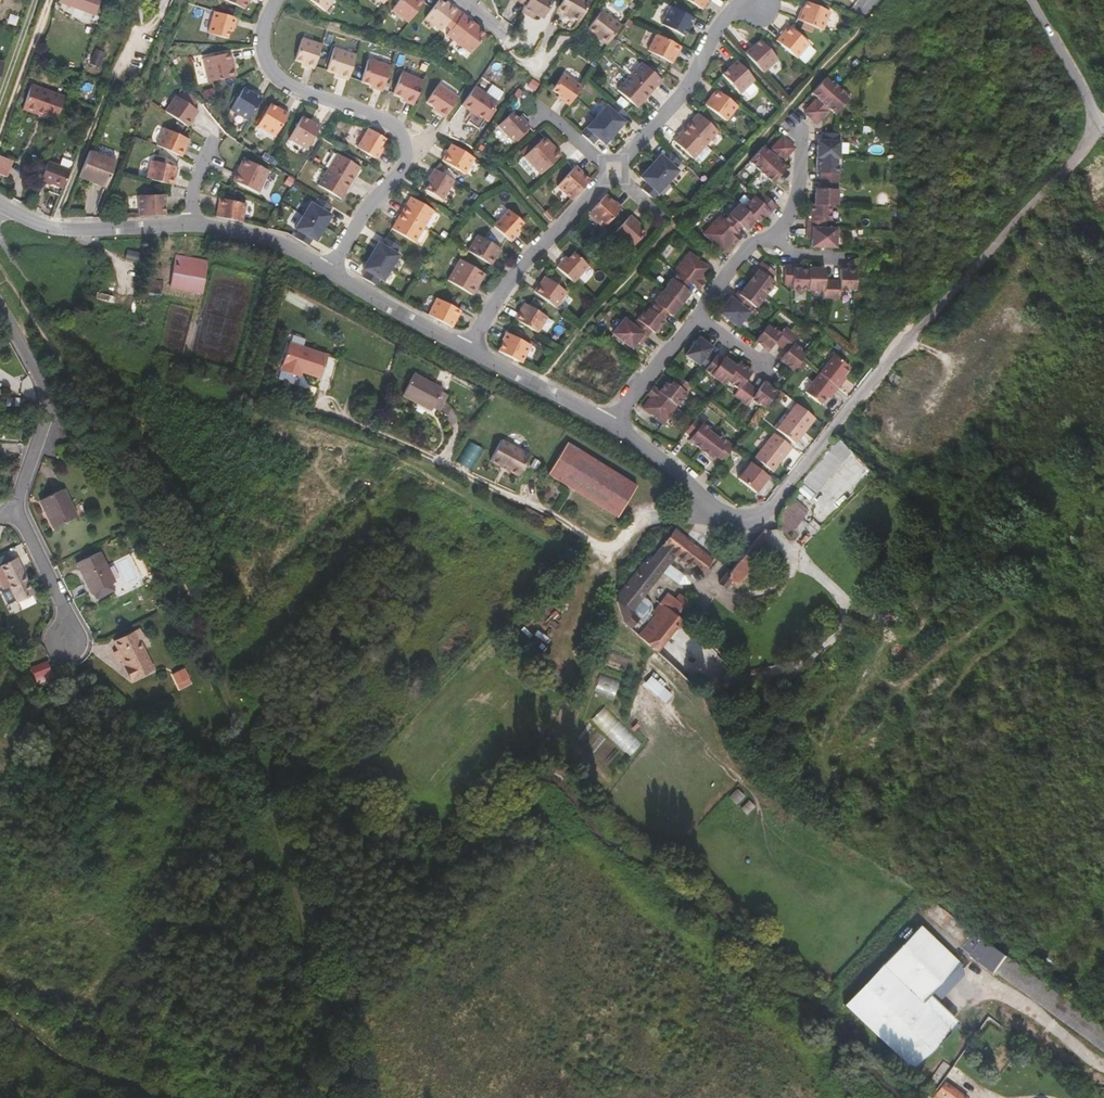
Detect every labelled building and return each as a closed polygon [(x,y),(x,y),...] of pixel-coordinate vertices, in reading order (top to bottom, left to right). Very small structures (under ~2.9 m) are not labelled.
[(94,15),(100,0),(59,0),(58,2),(94,15)] [(243,9),(248,0),(225,0),(243,9)] [(324,11),(333,0),(310,0),(324,11)] [(392,10),(408,23),(424,2),(421,0),(400,0),(392,10)] [(449,7),(439,0),(425,19),(441,31),(445,25),(451,29),(462,14),(450,5),(449,7)] [(525,5),(521,12),(527,17),(528,16),(530,13),(532,14),(542,20),(553,0),(527,0),(525,5)] [(556,11),(569,18),(569,17),(579,22),(591,2),(588,0),(562,0),(556,11)] [(702,9),(707,0),(687,0),(702,9)] [(830,11),(806,1),(802,11),(800,11),(797,19),(822,30),(830,11)] [(632,2),(627,8),(631,11),(636,5),(632,2)] [(661,24),(684,36),(689,26),(691,26),(695,18),(670,6),(661,24)] [(601,11),(587,28),(595,36),(596,35),(606,45),(620,26),(601,11)] [(213,14),(204,35),(222,43),(226,35),(229,36),(234,23),(213,14)] [(482,33),(473,26),(475,24),(462,14),(451,29),(446,35),(469,52),(482,33)] [(805,41),(788,26),(785,23),(772,37),(776,40),(793,55),(805,41)] [(483,31),(475,24),(473,26),(482,33),(483,31)] [(317,35),(309,34),(308,38),(321,41),(323,32),(318,32),(317,35)] [(485,35),(482,33),(469,52),(471,54),(485,35)] [(680,46),(656,34),(648,50),(672,63),(680,46)] [(295,60),(303,62),(307,63),(306,66),(314,69),(322,45),(302,38),(295,60)] [(778,59),(760,39),(752,47),(751,46),(744,52),(763,73),(778,59)] [(327,70),(337,73),(341,74),(340,77),(348,80),(356,55),(334,48),(327,70)] [(96,49),(89,63),(99,68),(105,53),(96,49)] [(203,60),(210,83),(237,75),(230,52),(203,60)] [(361,81),(371,84),(375,86),(374,88),(382,91),(391,66),(369,59),(361,81)] [(755,80),(736,59),(730,65),(731,66),(722,74),(740,93),(755,80)] [(662,80),(642,62),(629,76),(649,94),(662,80)] [(65,75),(78,79),(80,74),(67,69),(65,75)] [(393,94),(402,97),(406,99),(405,102),(413,105),(423,81),(402,72),(393,94)] [(581,86),(563,73),(551,89),(558,94),(557,97),(568,105),(581,86)] [(649,94),(629,76),(617,89),(637,108),(649,94)] [(812,92),(818,97),(820,99),(817,101),(816,100),(815,99),(804,111),(810,117),(839,86),(832,80),(830,82),(825,77),(812,92)] [(486,91),(490,84),(481,78),(477,85),(486,91)] [(532,79),(527,85),(535,91),(540,85),(532,79)] [(22,108),(56,120),(64,97),(31,85),(22,108)] [(432,106),(444,88),(438,85),(426,102),(432,106)] [(475,86),(461,105),(470,111),(467,116),(470,118),(468,121),(478,128),(485,119),(497,101),(475,86)] [(828,106),(829,107),(835,113),(848,99),(843,94),(845,92),(839,86),(810,117),(816,123),(828,110),(827,110),(825,108),(828,106)] [(230,110),(247,120),(262,97),(254,92),(254,93),(244,87),(230,110)] [(458,98),(444,88),(432,106),(434,107),(439,111),(437,113),(444,118),(458,98)] [(204,92),(206,98),(215,96),(214,89),(204,92)] [(738,105),(716,89),(705,104),(726,120),(738,105)] [(199,111),(176,95),(165,111),(188,127),(199,111)] [(626,113),(615,103),(610,108),(606,105),(596,117),(614,133),(624,122),(621,119),(626,113)] [(257,126),(274,137),(289,113),(281,108),(280,110),(270,104),(257,126)] [(497,126),(513,142),(529,127),(520,116),(517,118),(512,112),(497,126)] [(718,131),(698,113),(686,127),(706,145),(718,131)] [(289,139),(306,149),(321,125),(313,121),(312,122),(303,116),(289,139)] [(614,133),(596,117),(581,134),(592,144),(597,138),(604,144),(614,133)] [(706,145),(686,127),(673,141),(693,159),(706,145)] [(189,139),(165,128),(157,145),(182,157),(189,139)] [(368,128),(352,154),(372,166),(384,147),(381,146),(385,138),(368,128)] [(839,157),(840,133),(822,132),(822,140),(822,145),(817,145),(817,157),(836,157),(839,157)] [(789,141),(783,135),(772,147),(772,148),(774,149),(772,151),(770,150),(764,144),(750,159),(762,170),(789,141)] [(523,156),(540,174),(561,155),(544,137),(523,156)] [(784,158),(795,146),(789,141),(762,170),(773,181),(787,166),(781,160),(780,159),(782,156),(783,158),(784,158)] [(473,157),(450,143),(440,159),(463,173),(473,157)] [(680,162),(669,152),(664,157),(660,154),(650,166),(668,182),(678,171),(675,168),(680,162)] [(114,163),(89,153),(78,179),(103,190),(114,163)] [(361,167),(337,153),(328,169),(351,183),(361,167)] [(0,156),(0,175),(7,178),(13,161),(0,156)] [(836,165),(836,157),(817,157),(816,173),(821,173),(820,181),(837,182),(838,182),(838,165),(836,165)] [(244,158),(233,181),(258,193),(269,170),(244,158)] [(178,167),(151,160),(147,178),(173,185),(178,167)] [(41,180),(63,188),(70,170),(48,161),(41,180)] [(575,165),(557,186),(572,200),(589,180),(581,172),(582,171),(575,165)] [(668,182),(650,166),(640,177),(647,183),(641,189),(653,199),(668,182)] [(442,200),(454,180),(434,168),(427,181),(430,182),(425,189),(442,200)] [(351,183),(328,169),(318,185),(341,199),(351,183)] [(286,184),(291,186),(295,180),(291,177),(286,184)] [(837,206),(837,182),(820,181),(820,189),(820,194),(815,193),(815,205),(831,206),(837,206)] [(777,204),(764,191),(758,197),(755,194),(744,206),(756,217),(759,220),(766,213),(770,208),(771,210),(777,204)] [(166,194),(138,195),(139,216),(165,215),(165,203),(166,203),(166,194)] [(588,214),(603,228),(622,207),(615,201),(614,202),(606,195),(588,214)] [(434,211),(411,197),(401,213),(424,227),(434,211)] [(247,203),(220,198),(216,217),(243,222),(247,203)] [(332,206),(319,198),(314,205),(311,203),(303,216),(323,228),(331,215),(327,213),(332,206)] [(756,217),(744,206),(740,202),(724,220),(736,232),(742,226),(745,229),(756,217)] [(831,222),(831,206),(815,205),(811,205),(810,221),(808,221),(807,229),(826,230),(826,222),(831,222)] [(509,209),(493,226),(510,241),(520,231),(518,229),(523,223),(509,209)] [(554,218),(548,211),(544,215),(550,222),(554,218)] [(424,227),(401,213),(392,229),(415,243),(424,227)] [(615,232),(632,248),(645,233),(639,227),(641,225),(630,215),(615,232)] [(323,228),(303,216),(295,228),(299,231),(295,238),(308,245),(310,242),(312,239),(316,241),(323,228)] [(736,232),(724,220),(720,216),(704,233),(723,251),(732,240),(736,243),(742,236),(736,232)] [(826,230),(807,229),(807,240),(812,240),(811,248),(836,249),(836,230),(826,230)] [(501,248),(478,234),(468,251),(491,265),(501,248)] [(399,246),(386,238),(382,245),(378,242),(370,255),(391,268),(399,255),(395,253),(399,246)] [(574,282),(589,266),(574,252),(568,259),(566,256),(557,267),(574,282)] [(709,268),(689,252),(675,270),(677,272),(691,283),(698,289),(704,282),(700,279),(709,268)] [(175,255),(170,287),(202,293),(208,261),(175,255)] [(391,268),(370,255),(363,268),(366,271),(362,277),(375,285),(379,278),(383,281),(391,268)] [(485,274),(461,259),(448,280),(472,295),(485,274)] [(757,271),(754,275),(747,283),(763,296),(774,284),(770,281),(775,274),(761,263),(755,269),(757,271)] [(582,275),(588,280),(596,271),(590,266),(582,275)] [(797,271),(792,271),(792,268),(783,268),(783,286),(791,287),(791,291),(807,292),(808,271),(797,271)] [(824,282),(824,271),(808,270),(808,271),(807,292),(823,293),(823,299),(831,300),(832,282),(824,282)] [(856,291),(857,272),(840,271),(840,282),(832,282),(831,300),(839,300),(839,293),(848,293),(848,291),(856,291)] [(691,283),(677,272),(662,291),(680,304),(689,292),(686,289),(691,283)] [(567,292),(545,276),(534,291),(556,307),(567,292)] [(163,281),(152,280),(151,293),(161,295),(163,281)] [(763,296),(747,283),(741,292),(737,296),(735,294),(730,301),(744,312),(749,306),(753,309),(763,296)] [(680,304),(662,291),(648,310),(661,320),(666,314),(670,317),(680,304)] [(744,312),(730,301),(724,296),(717,304),(721,307),(716,313),(735,328),(746,314),(744,312)] [(428,315),(452,327),(461,310),(437,298),(428,315)] [(548,317),(524,302),(514,319),(538,333),(548,317)] [(661,320),(648,310),(643,315),(641,314),(631,327),(645,338),(650,332),(653,334),(663,321),(661,320)] [(645,338),(631,327),(622,320),(610,335),(629,350),(634,343),(638,346),(645,338)] [(764,324),(753,339),(765,349),(772,341),(779,345),(789,332),(783,327),(779,332),(772,326),(770,329),(764,324)] [(522,363),(531,345),(506,332),(502,340),(503,341),(498,351),(522,363)] [(798,347),(792,342),(796,336),(789,332),(779,345),(785,350),(778,359),(785,364),(798,347)] [(704,342),(695,335),(681,352),(701,367),(711,354),(705,349),(701,346),(704,342)] [(330,355),(291,342),(281,370),(301,376),(303,371),(322,378),(330,355)] [(850,356),(834,343),(819,361),(838,376),(843,369),(840,367),(844,363),(850,356)] [(803,354),(797,349),(799,347),(798,347),(785,364),(791,369),(803,354)] [(733,364),(721,355),(718,359),(711,354),(701,367),(702,368),(719,382),(724,375),(733,364)] [(749,370),(736,360),(733,364),(724,375),(730,380),(728,382),(735,388),(731,393),(738,398),(748,384),(742,379),(749,370)] [(819,361),(805,380),(820,392),(826,384),(829,381),(832,383),(838,376),(819,361)] [(433,407),(439,410),(447,395),(441,392),(443,388),(414,373),(402,395),(417,403),(418,400),(433,407)] [(688,385),(675,375),(670,381),(667,384),(663,381),(656,391),(673,404),(688,385)] [(153,382),(144,380),(142,388),(152,391),(153,382)] [(768,385),(762,380),(755,389),(748,384),(738,398),(744,403),(748,397),(755,402),(768,385)] [(775,390),(768,385),(755,402),(755,403),(757,401),(763,405),(775,390)] [(673,404),(656,391),(650,386),(645,393),(648,396),(639,407),(659,423),(673,404)] [(819,409),(801,394),(780,419),(799,434),(819,409)] [(495,398),(453,464),(470,474),(511,408),(495,398)] [(417,403),(431,410),(433,407),(418,400),(417,403)] [(706,425),(693,415),(682,429),(688,434),(686,437),(699,447),(710,432),(705,428),(706,425)] [(796,438),(778,423),(758,448),(776,462),(796,438)] [(725,440),(718,435),(716,437),(710,432),(699,447),(712,457),(714,454),(725,440)] [(807,482),(819,492),(845,461),(847,463),(856,451),(843,437),(807,482)] [(501,440),(490,461),(518,477),(530,455),(501,440)] [(731,445),(725,440),(714,454),(721,459),(731,445)] [(68,441),(59,446),(64,456),(74,451),(68,441)] [(568,442),(547,474),(617,518),(637,485),(568,442)] [(787,467),(799,454),(793,449),(781,461),(787,467)] [(772,467),(754,453),(741,469),(759,484),(772,467)] [(806,484),(801,490),(811,499),(817,493),(806,484)] [(63,489),(39,500),(53,528),(77,516),(63,489)] [(811,511),(796,498),(783,513),(782,528),(789,535),(811,511)] [(542,524),(545,519),(525,508),(522,513),(542,524)] [(549,529),(559,534),(563,526),(553,521),(549,529)] [(630,613),(663,571),(676,554),(696,570),(694,572),(692,575),(692,576),(693,578),(694,580),(696,581),(699,581),(701,580),(703,578),(703,575),(702,573),(701,571),(711,559),(674,530),(634,580),(617,602),(628,611),(630,613)] [(752,557),(744,545),(729,563),(741,572),(752,557)] [(99,551),(76,562),(91,593),(93,592),(96,598),(114,590),(111,584),(114,582),(99,551)] [(691,584),(694,580),(693,578),(692,576),(692,575),(694,572),(696,570),(676,554),(663,571),(679,584),(691,584)] [(17,559),(0,566),(0,578),(4,576),(9,587),(16,601),(16,602),(34,593),(17,559)] [(729,563),(719,574),(731,584),(741,572),(729,563)] [(3,590),(1,592),(8,605),(16,601),(9,587),(4,576),(0,578),(0,583),(3,590)] [(542,591),(546,595),(551,600),(563,588),(553,579),(542,591)] [(679,592),(674,598),(680,603),(684,597),(679,592)] [(655,651),(660,645),(694,605),(684,597),(680,603),(674,598),(668,593),(652,613),(655,616),(638,636),(655,651)] [(688,593),(684,597),(694,605),(697,601),(688,593)] [(551,600),(546,595),(543,598),(548,603),(551,600)] [(630,613),(628,611),(622,621),(628,627),(636,618),(630,613)] [(139,629),(114,641),(119,649),(113,652),(118,662),(123,659),(133,680),(153,669),(138,641),(143,638),(139,629)] [(655,651),(662,656),(667,650),(660,645),(655,651)] [(47,661),(31,668),(37,684),(53,678),(51,673),(52,673),(47,661)] [(172,676),(176,685),(184,681),(180,672),(172,676)] [(614,698),(621,679),(601,672),(594,691),(614,698)] [(644,684),(666,702),(673,693),(651,675),(644,684)] [(631,755),(643,742),(605,706),(593,718),(631,755)] [(937,905),(922,894),(911,909),(966,951),(971,944),(977,936),(937,905)] [(851,1017),(856,1026),(859,1034),(860,1037),(882,1052),(891,1044),(895,1040),(897,1039),(899,1038),(892,1032),(901,1019),(910,1025),(961,958),(913,922),(846,1011),(851,1017)] [(971,944),(1001,966),(1007,959),(995,949),(977,936),(971,944)] [(1094,1023),(1072,1007),(1007,959),(1001,966),(996,974),(1103,1055),(1103,1031),(1094,1023)] [(901,1037),(910,1025),(901,1019),(892,1032),(899,1038),(901,1037)] [(938,1085),(933,1091),(934,1097),(955,1097),(938,1085)]
